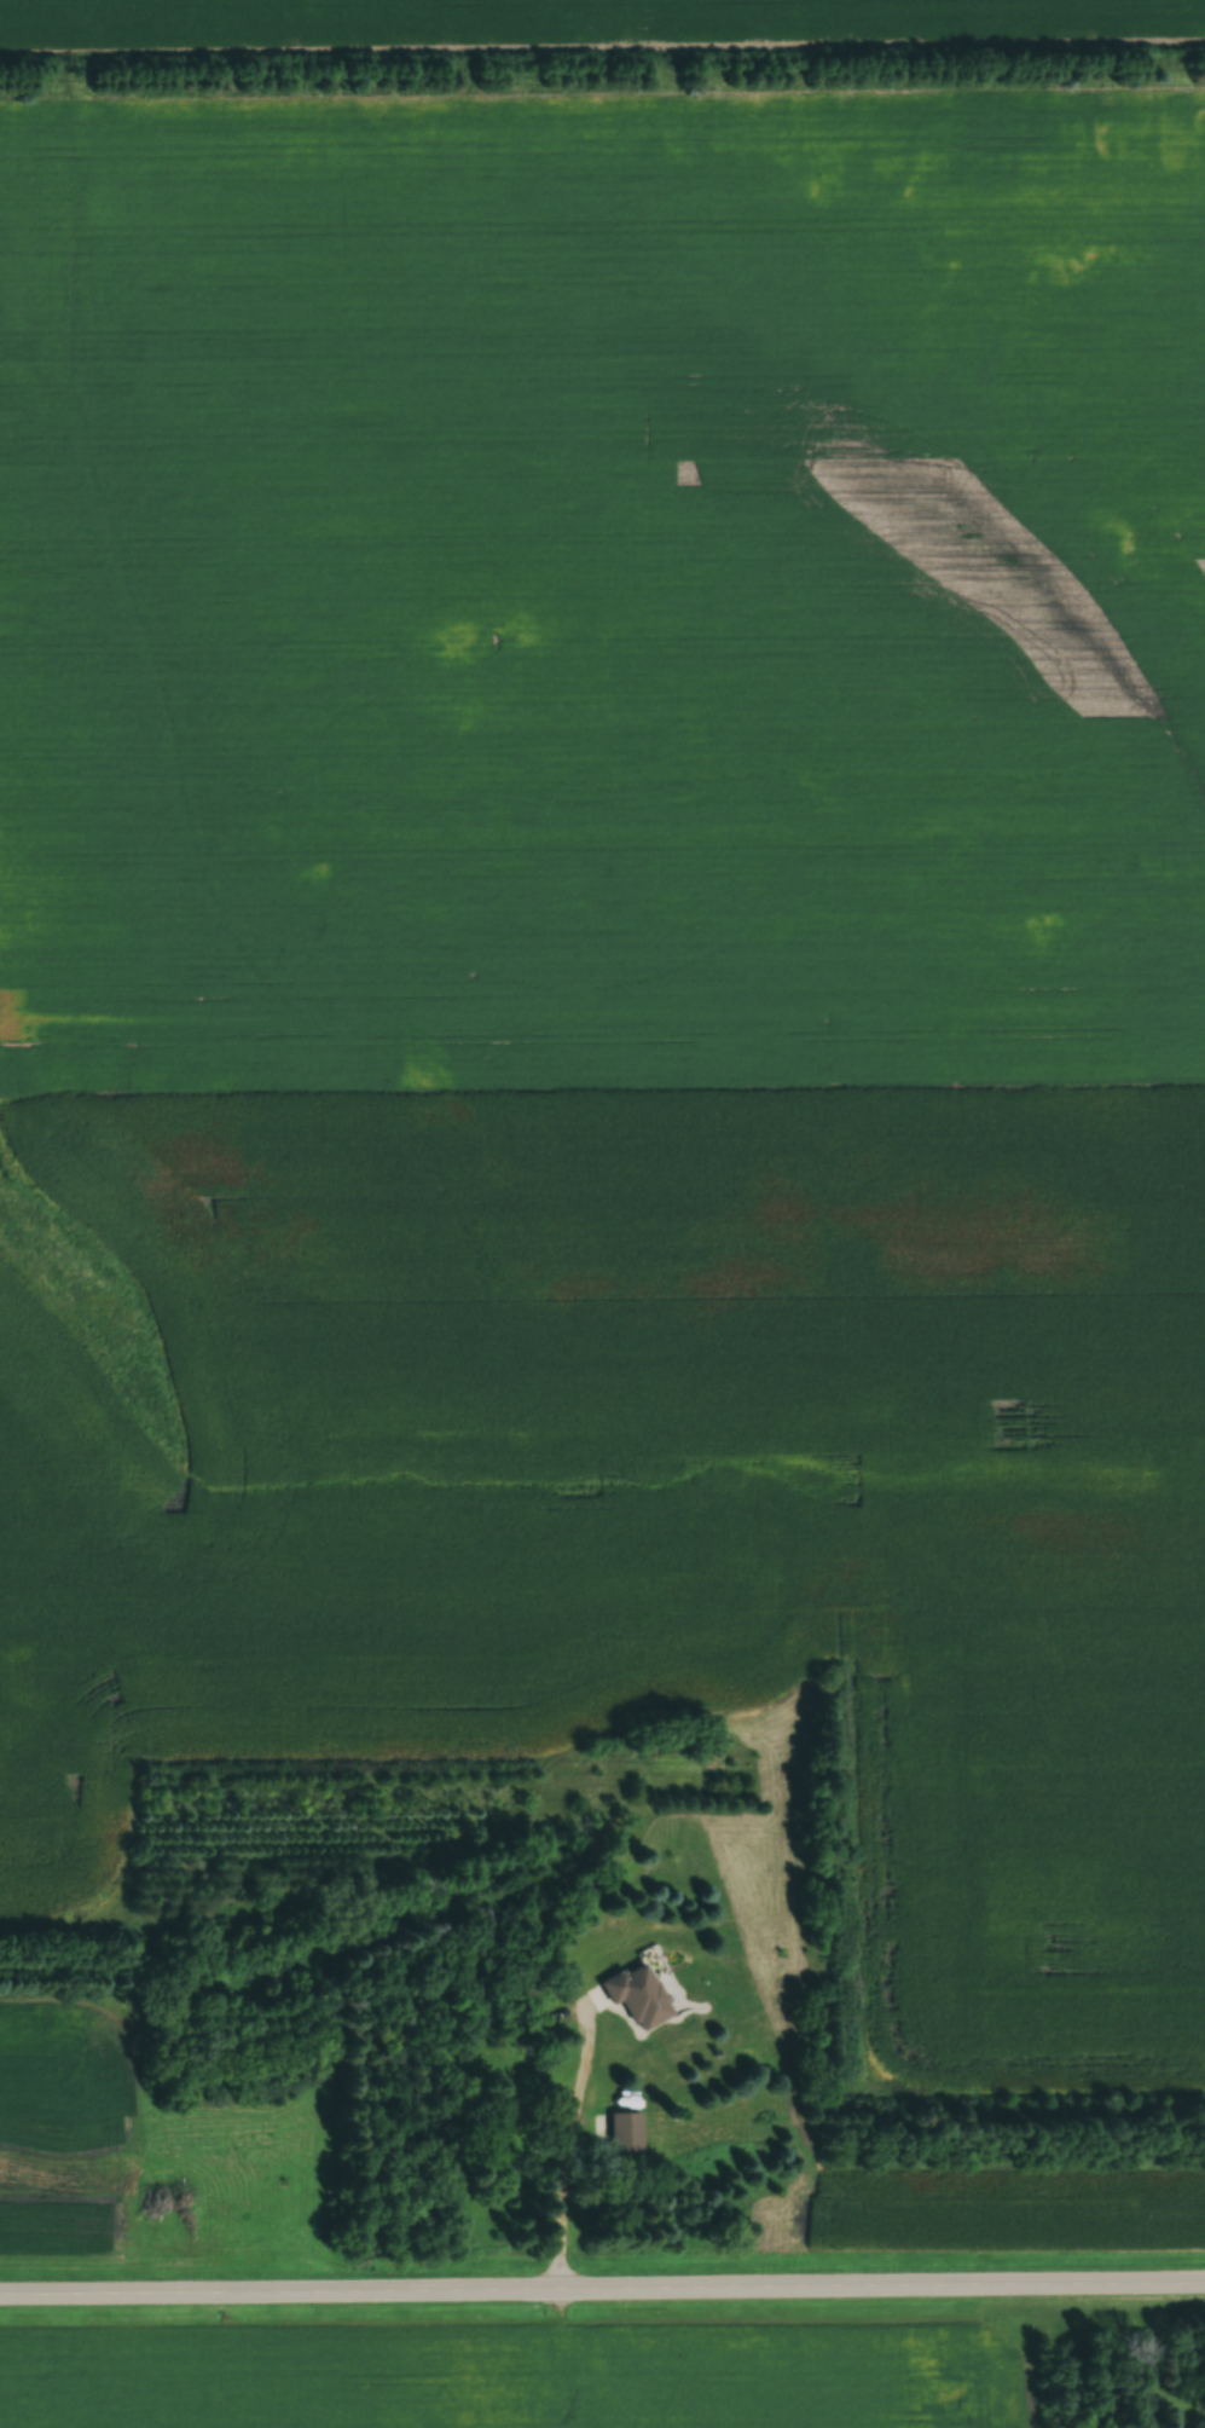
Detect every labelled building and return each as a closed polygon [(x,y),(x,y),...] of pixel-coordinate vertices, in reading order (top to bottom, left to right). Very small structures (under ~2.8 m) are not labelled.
[(671,2015),(645,1960),(600,1981),(611,2004),(622,1998),(638,2031),(671,2015)] [(611,2154),(641,2154),(641,2112),(611,2112),(611,2154)]
